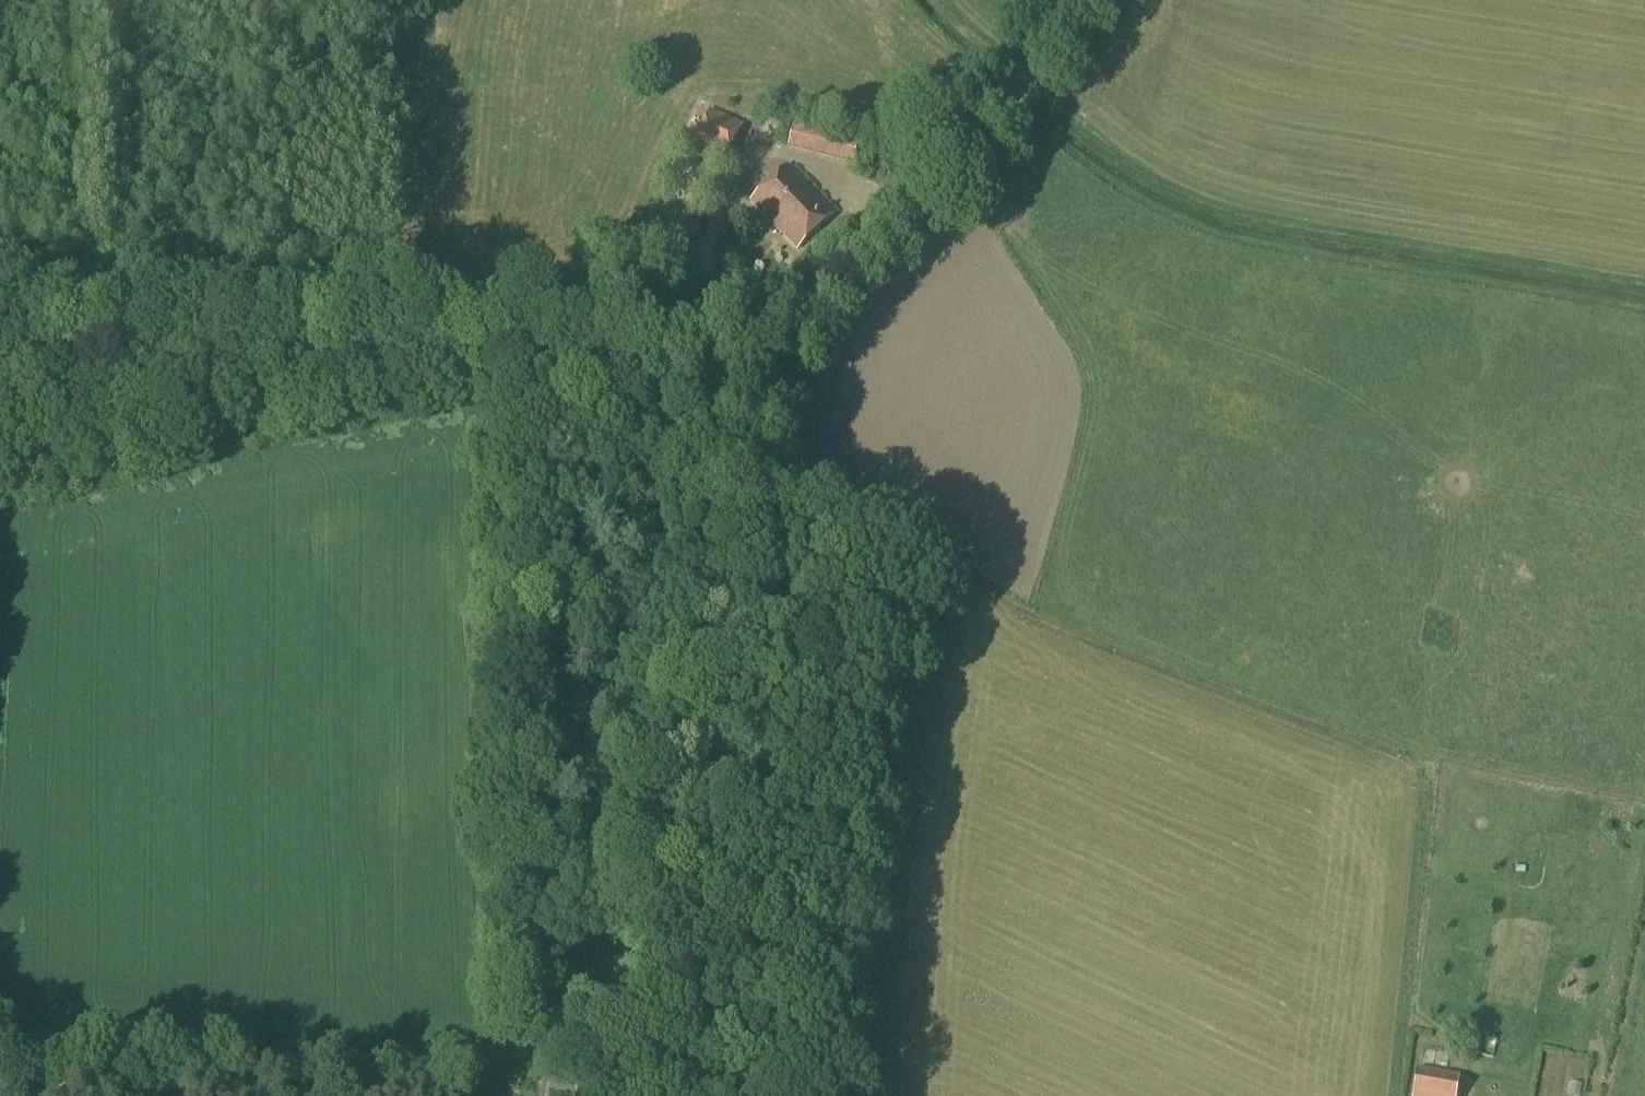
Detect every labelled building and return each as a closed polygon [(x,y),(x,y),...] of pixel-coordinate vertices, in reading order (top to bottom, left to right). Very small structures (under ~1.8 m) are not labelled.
[(725,163),(741,125),(707,110),(691,148),(725,163)] [(852,161),(859,135),(799,120),(793,146),(852,161)] [(797,249),(835,213),(787,164),(749,200),(797,249)] [(1456,1063),(1445,1062),(1443,1074),(1415,1069),(1411,1095),(1456,1095),(1459,1076),(1454,1075),(1456,1063)]
